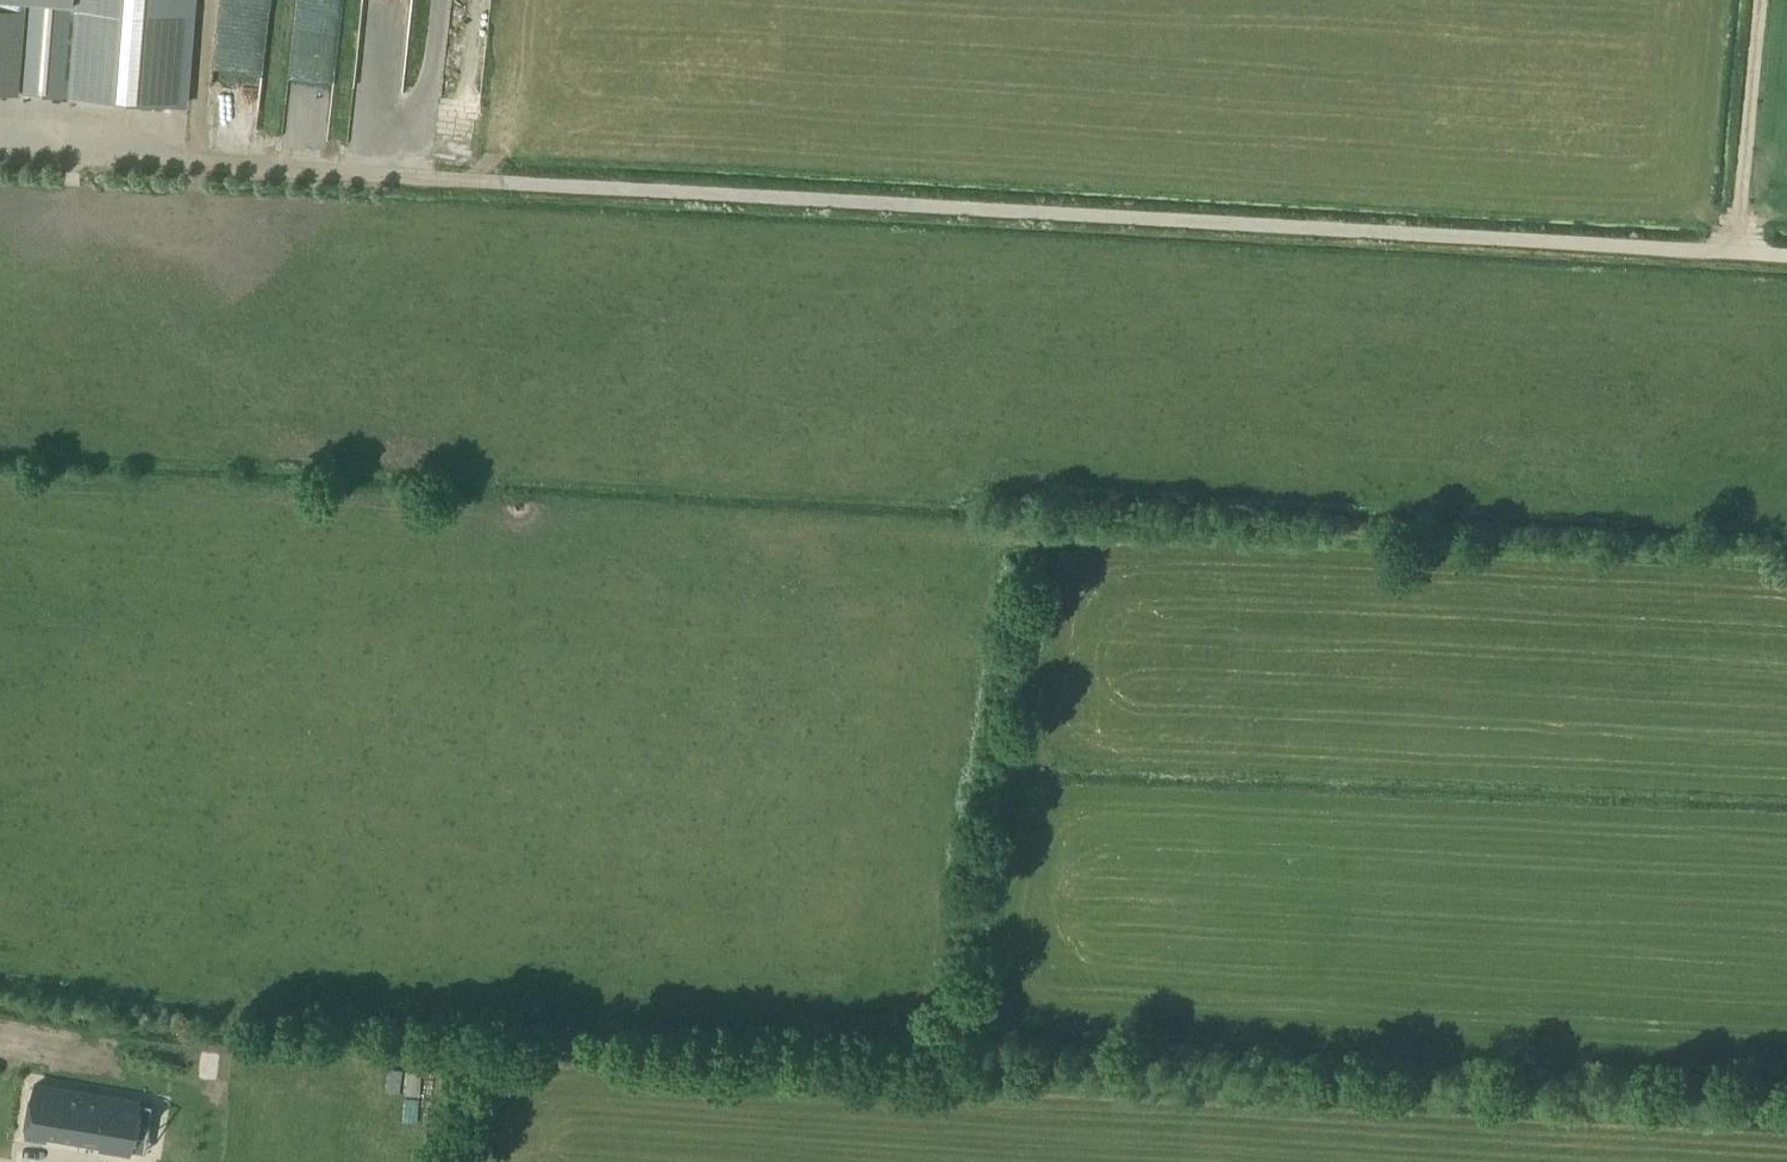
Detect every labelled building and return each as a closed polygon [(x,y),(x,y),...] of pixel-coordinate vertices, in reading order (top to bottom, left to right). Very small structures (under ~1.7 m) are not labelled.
[(187,106),(195,0),(0,0),(0,90),(187,106)] [(33,1085),(25,1134),(156,1157),(164,1107),(33,1085)]
